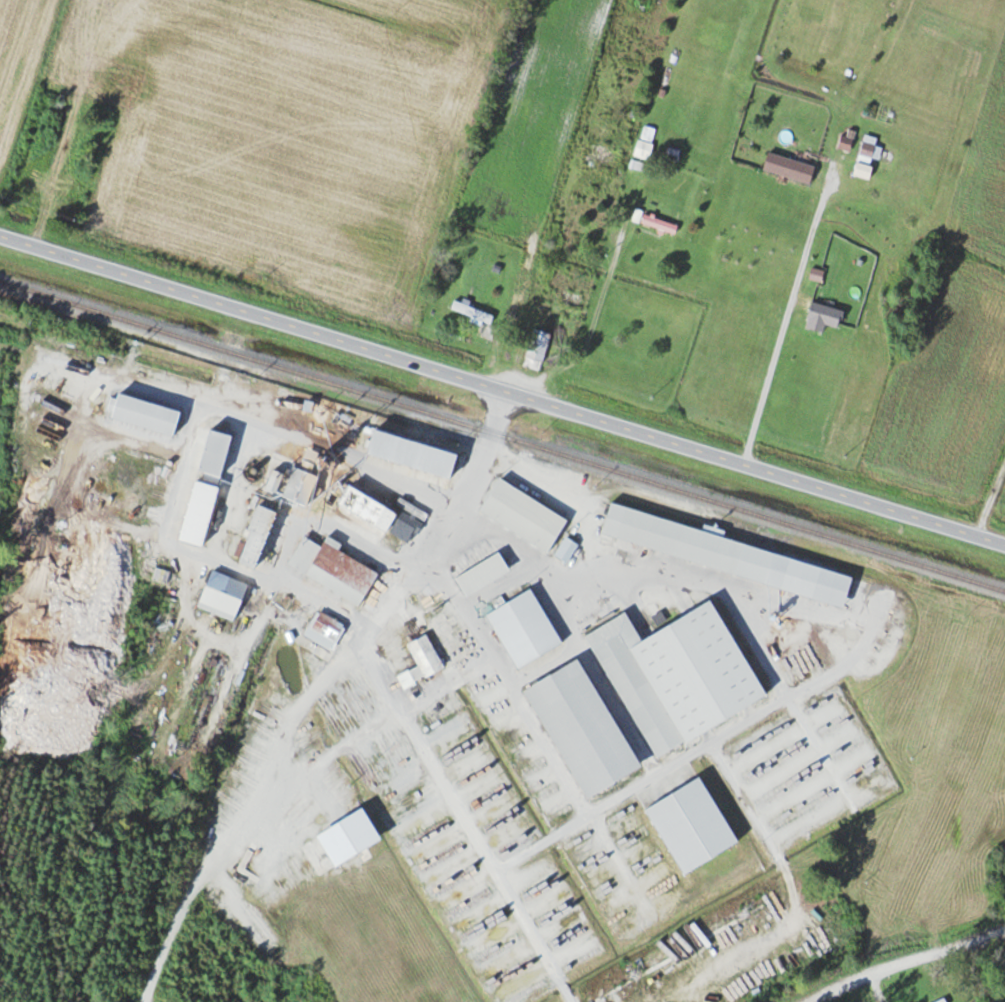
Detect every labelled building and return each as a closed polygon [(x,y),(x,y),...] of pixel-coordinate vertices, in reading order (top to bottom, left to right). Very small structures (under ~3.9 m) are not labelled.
[(838,148),(850,151),(853,139),(842,135),(838,148)] [(883,149),(874,144),(876,140),(868,135),(859,151),(877,161),(883,149)] [(681,151),(669,147),(665,157),(677,161),(681,151)] [(581,165),(613,178),(620,161),(588,148),(581,165)] [(815,167),(768,151),(762,169),(809,185),(815,167)] [(678,225),(642,212),(639,222),(674,235),(678,225)] [(579,311),(584,297),(565,289),(560,303),(579,311)] [(455,300),(451,308),(490,326),(494,317),(465,304),(464,304),(455,300)] [(804,329),(823,333),(825,325),(839,328),(843,310),(811,302),(804,329)] [(539,372),(552,335),(535,329),(522,366),(539,372)] [(180,411),(115,394),(108,419),(173,436),(180,411)] [(448,478),(455,451),(371,429),(364,456),(448,478)] [(316,477),(292,467),(280,498),(304,507),(316,477)] [(548,552),(567,518),(497,479),(478,513),(548,552)] [(216,487),(191,481),(176,540),(200,547),(216,487)] [(336,506),(388,533),(388,532),(411,544),(422,522),(401,511),(398,515),(346,487),(336,506)] [(274,512),(256,505),(235,560),(253,567),(274,512)] [(843,605),(852,574),(608,506),(600,537),(843,605)] [(337,552),(341,544),(326,536),(320,546),(302,536),(286,566),(361,605),(378,573),(337,552)] [(554,554),(566,563),(578,546),(567,538),(554,554)] [(509,572),(499,553),(454,577),(464,596),(509,572)] [(247,583),(210,570),(197,607),(234,620),(247,583)] [(561,642),(531,587),(486,612),(516,667),(561,642)] [(764,699),(711,601),(639,639),(625,612),(586,633),(652,759),(764,699)] [(345,626),(317,611),(303,636),(332,651),(345,626)] [(403,688),(443,669),(426,634),(408,643),(419,666),(397,676),(403,688)] [(523,688),(581,800),(638,771),(580,658),(523,688)] [(735,844),(700,777),(644,807),(679,874),(735,844)]
